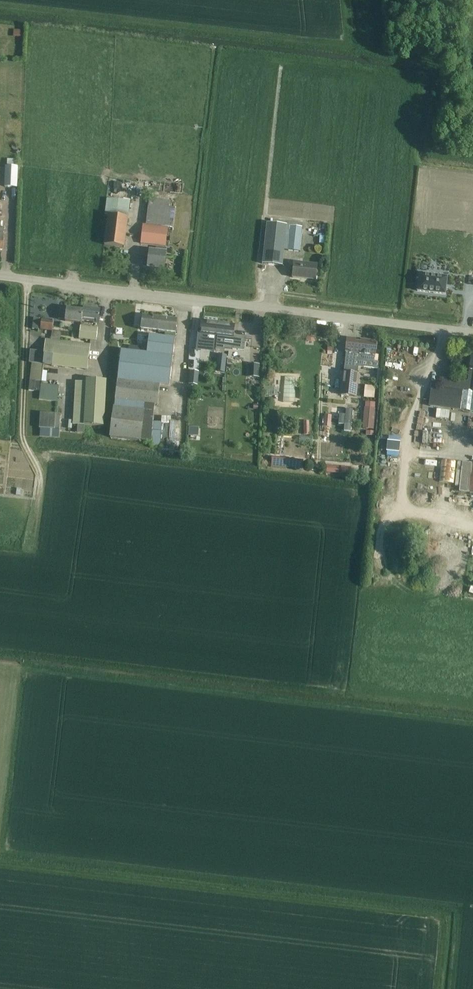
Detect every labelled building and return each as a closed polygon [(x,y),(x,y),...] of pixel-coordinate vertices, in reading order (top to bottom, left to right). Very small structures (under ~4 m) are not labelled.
[(17,187),(18,167),(5,166),(4,187),(17,187)] [(125,248),(126,237),(130,202),(107,199),(105,215),(107,216),(104,246),(125,248)] [(148,205),(146,225),(167,228),(173,228),(175,208),(170,206),(170,204),(169,204),(170,201),(152,199),(151,205),(148,205)] [(267,223),(262,264),(282,266),(284,252),(284,249),(300,251),(300,247),(302,227),(267,223)] [(143,225),(141,243),(165,246),(167,228),(146,225),(143,225)] [(164,269),(166,248),(156,247),(155,250),(149,250),(148,257),(145,257),(143,258),(142,263),(144,266),(147,266),(147,267),(164,269)] [(315,279),(317,264),(294,262),(293,277),(315,279)] [(417,290),(444,294),(444,293),(446,279),(446,277),(419,274),(417,290)] [(82,320),(83,310),(67,307),(66,309),(60,308),(59,317),(59,320),(65,320),(81,322),(81,320),(82,320)] [(84,307),(83,310),(82,320),(93,321),(93,323),(98,324),(100,309),(84,307)] [(120,349),(110,437),(140,440),(151,442),(151,446),(160,447),(161,423),(152,422),(155,404),(157,404),(159,384),(168,385),(174,338),(175,334),(176,319),(142,315),(141,329),(158,331),(158,332),(165,333),(164,336),(149,334),(148,344),(143,343),(142,347),(129,345),(128,350),(120,349)] [(52,330),(53,325),(53,320),(41,319),(41,324),(40,329),(52,330)] [(198,330),(196,350),(200,350),(201,348),(214,349),(216,334),(218,323),(217,323),(202,321),(201,329),(200,330),(198,330)] [(216,343),(216,350),(225,351),(225,348),(229,348),(244,350),(245,338),(232,337),(232,336),(234,325),(218,323),(216,334),(217,334),(216,343)] [(96,340),(97,328),(80,326),(79,332),(78,338),(96,340)] [(360,342),(355,342),(355,339),(346,338),(345,353),(346,353),(344,372),(342,372),(339,396),(357,397),(359,374),(358,373),(358,367),(378,369),(379,362),(374,362),(375,355),(376,341),(360,339),(360,342)] [(45,339),(42,364),(87,369),(90,344),(60,341),(51,340),(45,339)] [(430,405),(443,407),(444,402),(461,404),(461,409),(472,411),(472,353),(471,353),(469,370),(468,370),(467,381),(442,377),(439,394),(436,394),(431,396),(431,400),(430,405)] [(29,381),(28,392),(33,392),(34,391),(40,391),(40,394),(39,401),(57,403),(58,395),(59,387),(41,384),(43,365),(32,364),(29,381)] [(248,364),(247,376),(259,377),(260,365),(248,364)] [(103,426),(106,380),(86,379),(86,382),(75,381),(73,424),(77,424),(77,433),(84,434),(84,425),(103,426)] [(264,396),(274,396),(275,387),(265,386),(264,396)] [(374,430),(375,409),(364,408),(362,429),(374,430)] [(351,432),(353,410),(346,409),(345,415),(339,415),(338,424),(344,425),(344,431),(351,432)] [(59,430),(60,414),(53,414),(40,413),(39,428),(54,429),(59,430)] [(330,427),(331,415),(323,415),(322,426),(330,427)] [(189,427),(188,435),(198,436),(198,427),(189,427)] [(454,483),(456,462),(441,460),(439,482),(454,483)] [(458,461),(455,485),(460,486),(459,491),(472,492),(472,463),(458,461)] [(326,473),(340,474),(341,467),(326,465),(326,473)]
